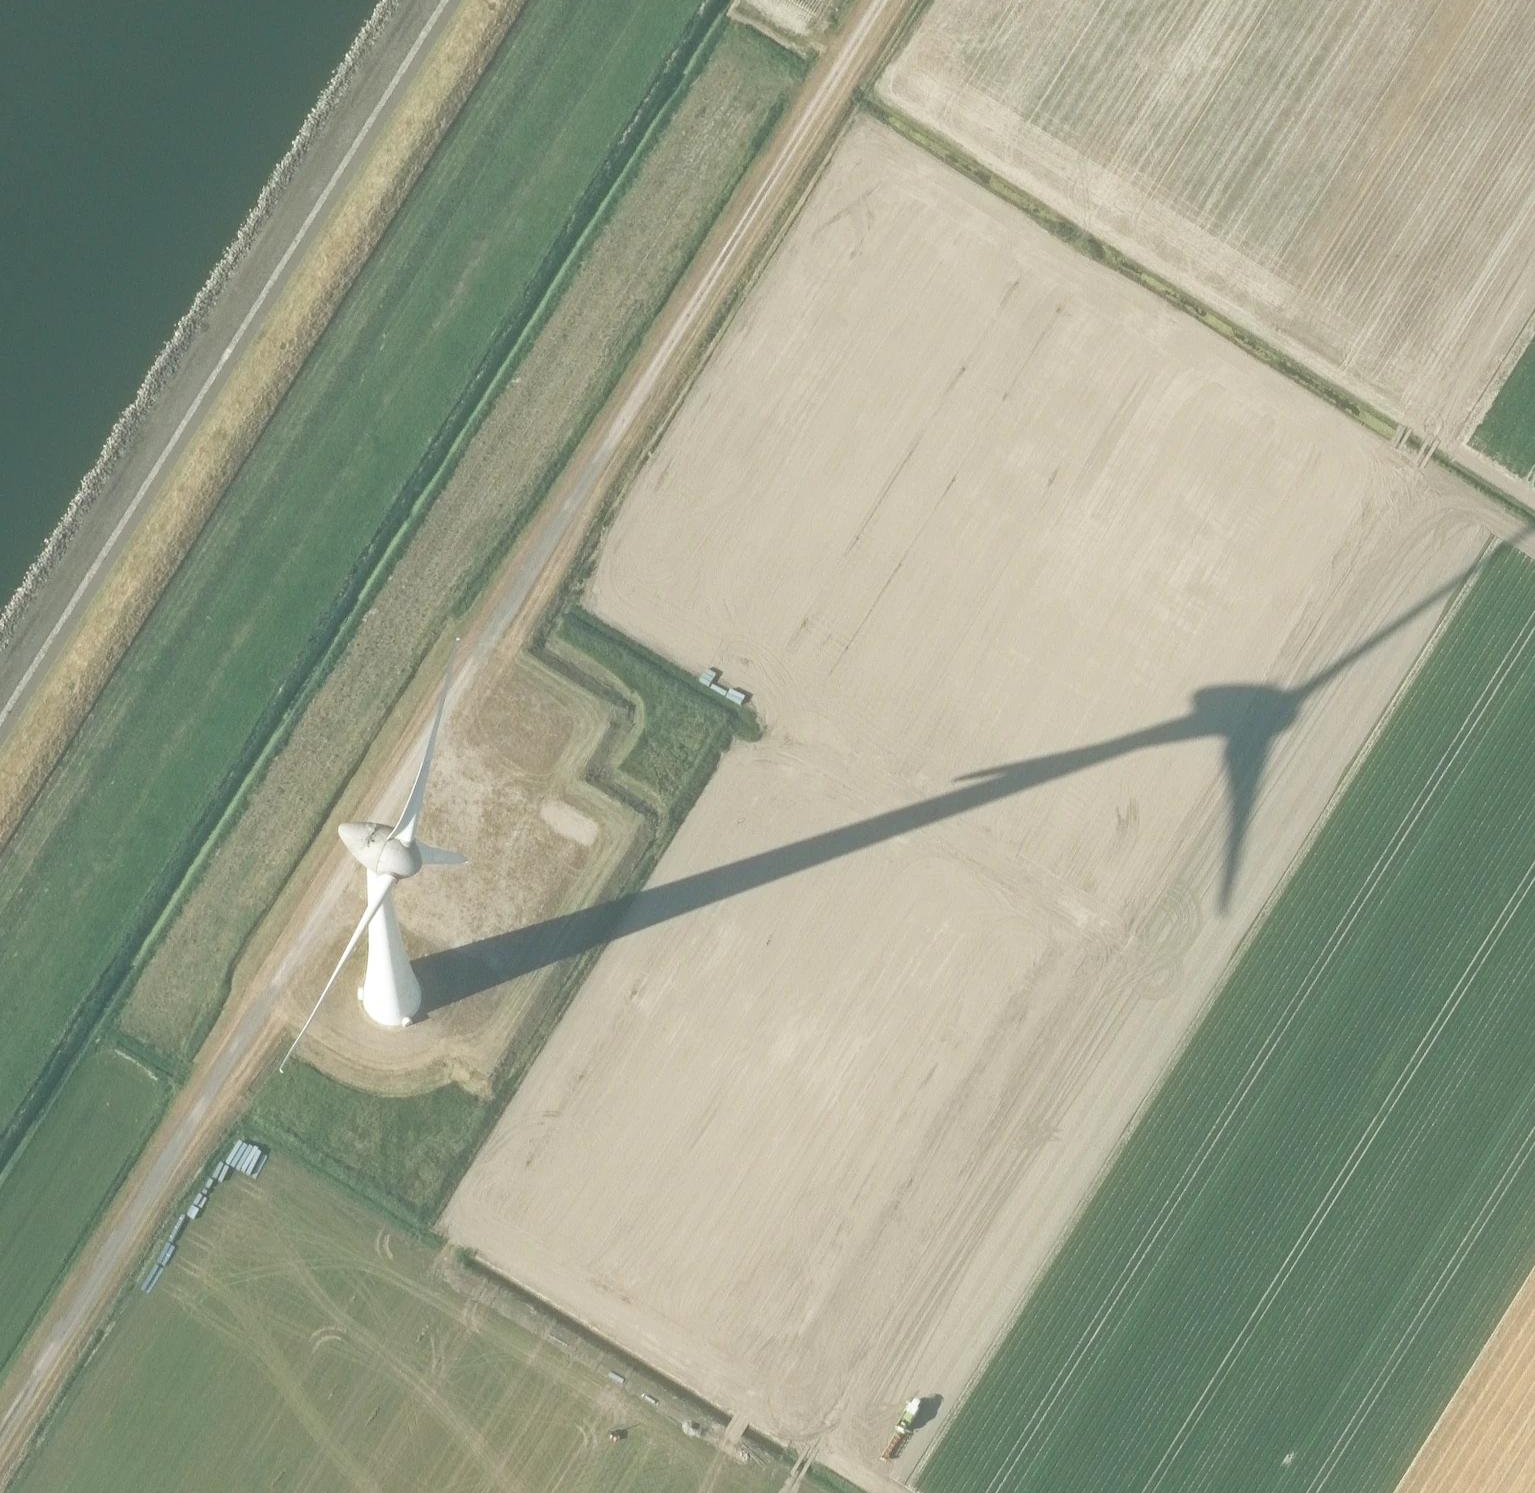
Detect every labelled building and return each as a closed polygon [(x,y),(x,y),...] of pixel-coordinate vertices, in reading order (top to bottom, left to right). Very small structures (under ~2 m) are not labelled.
[(361,990),(360,999),(361,1008),(365,1017),(371,1024),(379,1029),(388,1031),(398,1031),(407,1029),(415,1024),(421,1017),(425,1008),(426,999),(425,990),(421,981),(415,974),(407,969),(398,966),(388,966),(379,969),(371,974),(365,981),(361,990)]
